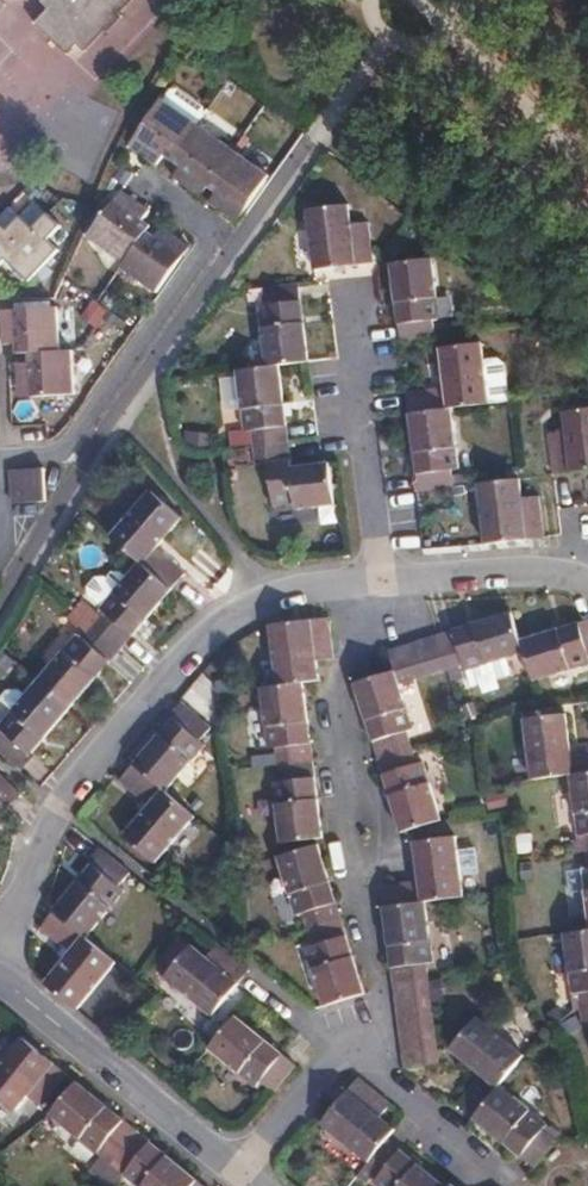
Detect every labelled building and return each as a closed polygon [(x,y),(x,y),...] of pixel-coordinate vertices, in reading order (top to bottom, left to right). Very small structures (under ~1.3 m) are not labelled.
[(40,1),(47,9),(34,24),(66,53),(76,43),(84,50),(103,30),(106,32),(121,16),(119,13),(131,0),(41,0),(40,1)] [(163,153),(173,160),(198,124),(162,98),(135,133),(152,145),(146,156),(156,163),(163,153)] [(198,124),(173,160),(179,164),(173,175),(183,182),(190,173),(209,186),(234,150),(198,124)] [(135,133),(130,144),(146,156),(152,145),(135,133)] [(234,150),(209,186),(215,190),(208,200),(220,209),(227,199),(243,210),(268,175),(234,150)] [(183,182),(202,196),(209,186),(190,173),(183,182)] [(130,212),(137,203),(120,191),(113,201),(130,212)] [(227,199),(220,209),(235,220),(243,210),(227,199)] [(124,263),(147,232),(145,231),(149,226),(141,220),(148,210),(137,203),(130,212),(113,201),(88,237),(124,263)] [(346,205),(306,210),(313,270),(372,263),(367,223),(350,225),(346,205)] [(5,259),(7,260),(7,264),(13,271),(18,271),(29,281),(58,250),(48,240),(60,225),(46,213),(32,228),(20,216),(6,229),(0,223),(0,264),(5,259)] [(124,263),(121,268),(156,292),(181,256),(165,244),(171,234),(161,227),(153,237),(147,232),(124,263)] [(165,244),(181,256),(188,246),(171,234),(165,244)] [(391,264),(401,341),(434,337),(432,320),(439,319),(431,260),(391,264)] [(296,285),(263,289),(264,305),(259,306),(266,367),(277,366),(307,362),(296,285)] [(82,316),(97,327),(109,310),(94,300),(82,316)] [(27,353),(58,351),(55,308),(12,310),(13,330),(1,331),(2,344),(14,344),(15,354),(27,353)] [(13,330),(12,310),(0,310),(1,331),(13,330)] [(407,392),(409,414),(449,409),(488,404),(487,395),(483,361),(481,343),(440,348),(445,387),(407,392)] [(73,394),(71,351),(58,351),(27,353),(28,362),(16,362),(17,377),(29,376),(29,397),(73,394)] [(498,359),(483,361),(487,395),(502,393),(505,390),(501,362),(498,359)] [(277,366),(266,367),(236,371),(244,430),(250,430),(252,448),(286,443),(277,366)] [(18,397),(29,397),(29,376),(17,377),(18,397)] [(449,409),(409,414),(419,492),(452,487),(450,470),(458,469),(449,409)] [(563,412),(564,432),(549,434),(553,474),(587,470),(587,409),(563,412)] [(286,443),(252,448),(255,465),(266,463),(272,506),(293,503),(294,509),(333,505),(328,464),(289,468),(286,443)] [(12,487),(45,485),(44,468),(12,470),(12,487)] [(521,498),(520,479),(477,484),(486,545),(528,539),(542,538),(537,496),(521,498)] [(46,502),(45,485),(12,487),(13,503),(46,502)] [(139,561),(170,588),(184,572),(155,547),(182,517),(150,490),(111,537),(139,561)] [(74,609),(119,647),(170,588),(139,561),(126,576),(98,608),(104,612),(100,616),(82,601),(74,609)] [(87,598),(98,608),(126,576),(119,570),(110,572),(107,575),(98,576),(86,590),(87,598)] [(36,679),(68,706),(119,647),(74,609),(65,619),(84,635),(81,638),(76,634),(36,679)] [(438,636),(448,669),(463,665),(465,670),(524,651),(520,640),(512,612),(438,636)] [(271,625),(269,626),(276,686),(303,683),(320,681),(318,668),(317,661),(334,659),(329,618),(271,625)] [(524,651),(533,680),(587,664),(587,620),(520,640),(524,651)] [(421,641),(431,674),(448,669),(438,636),(421,641)] [(405,646),(415,679),(431,674),(421,641),(405,646)] [(399,684),(415,679),(405,646),(389,651),(395,671),(399,684)] [(412,730),(399,684),(395,671),(355,683),(368,725),(379,758),(411,748),(406,732),(412,730)] [(17,766),(68,706),(36,679),(0,721),(0,751),(17,766)] [(275,748),(277,765),(313,760),(307,717),(303,683),(276,686),(260,688),(269,749),(275,748)] [(184,705),(133,764),(165,791),(204,744),(199,740),(210,727),(184,705)] [(532,780),(569,775),(587,773),(587,750),(569,753),(563,714),(523,719),(532,780)] [(416,763),(411,748),(379,758),(392,802),(402,833),(441,821),(422,762),(416,763)] [(281,844),(317,839),(323,838),(317,791),(313,760),(277,765),(279,782),(272,783),(281,844)] [(165,791),(133,764),(119,781),(147,805),(122,835),(153,862),(194,816),(165,791)] [(586,852),(587,852),(587,773),(569,775),(577,834),(583,834),(586,852)] [(0,774),(0,816),(22,796),(0,774)] [(454,836),(415,842),(418,865),(420,882),(381,886),(384,907),(425,902),(463,897),(454,836)] [(301,914),(306,930),(342,919),(324,863),(318,845),(277,857),(295,915),(301,914)] [(54,911),(84,937),(122,891),(116,886),(128,871),(104,851),(54,911)] [(425,902),(384,907),(390,950),(394,985),(429,981),(426,963),(432,963),(425,902)] [(68,952),(46,984),(76,1009),(116,962),(84,937),(54,911),(41,926),(41,928),(68,952)] [(342,919),(306,930),(311,946),(305,948),(324,1007),(365,994),(353,956),(342,919)] [(564,933),(571,994),(577,993),(579,1012),(582,1010),(587,1009),(587,930),(564,933)] [(250,971),(216,943),(205,958),(190,946),(164,978),(211,1016),(237,986),(244,977),(250,971)] [(429,981),(394,985),(396,1002),(431,998),(429,981)] [(431,998),(396,1002),(399,1019),(433,1014),(431,998)] [(579,1012),(581,1027),(587,1026),(587,1009),(582,1010),(579,1012)] [(433,1014),(399,1019),(401,1035),(435,1031),(433,1014)] [(236,1016),(209,1049),(254,1085),(258,1080),(274,1093),(296,1065),(266,1041),(236,1016)] [(501,1085),(525,1056),(476,1018),(451,1049),(482,1073),(458,1103),(464,1108),(475,1117),(501,1085)] [(435,1031),(401,1035),(403,1051),(437,1047),(435,1031)] [(19,1036),(0,1059),(0,1098),(13,1109),(26,1094),(39,1105),(64,1073),(19,1036)] [(437,1047),(403,1051),(405,1069),(439,1064),(437,1047)] [(321,1124),(369,1162),(386,1141),(396,1130),(379,1116),(390,1103),(383,1098),(358,1078),(321,1124)] [(76,1083),(50,1115),(98,1154),(87,1169),(99,1179),(136,1132),(76,1083)] [(547,1121),(501,1085),(475,1117),(500,1137),(536,1166),(556,1141),(557,1138),(543,1126),(547,1121)] [(561,1132),(547,1121),(543,1126),(557,1138),(561,1132)] [(99,1179),(106,1184),(117,1170),(137,1185),(193,1185),(197,1182),(136,1132),(99,1179)] [(379,1185),(443,1185),(419,1167),(386,1141),(369,1162),(366,1166),(378,1176),(374,1182),(379,1185)]
